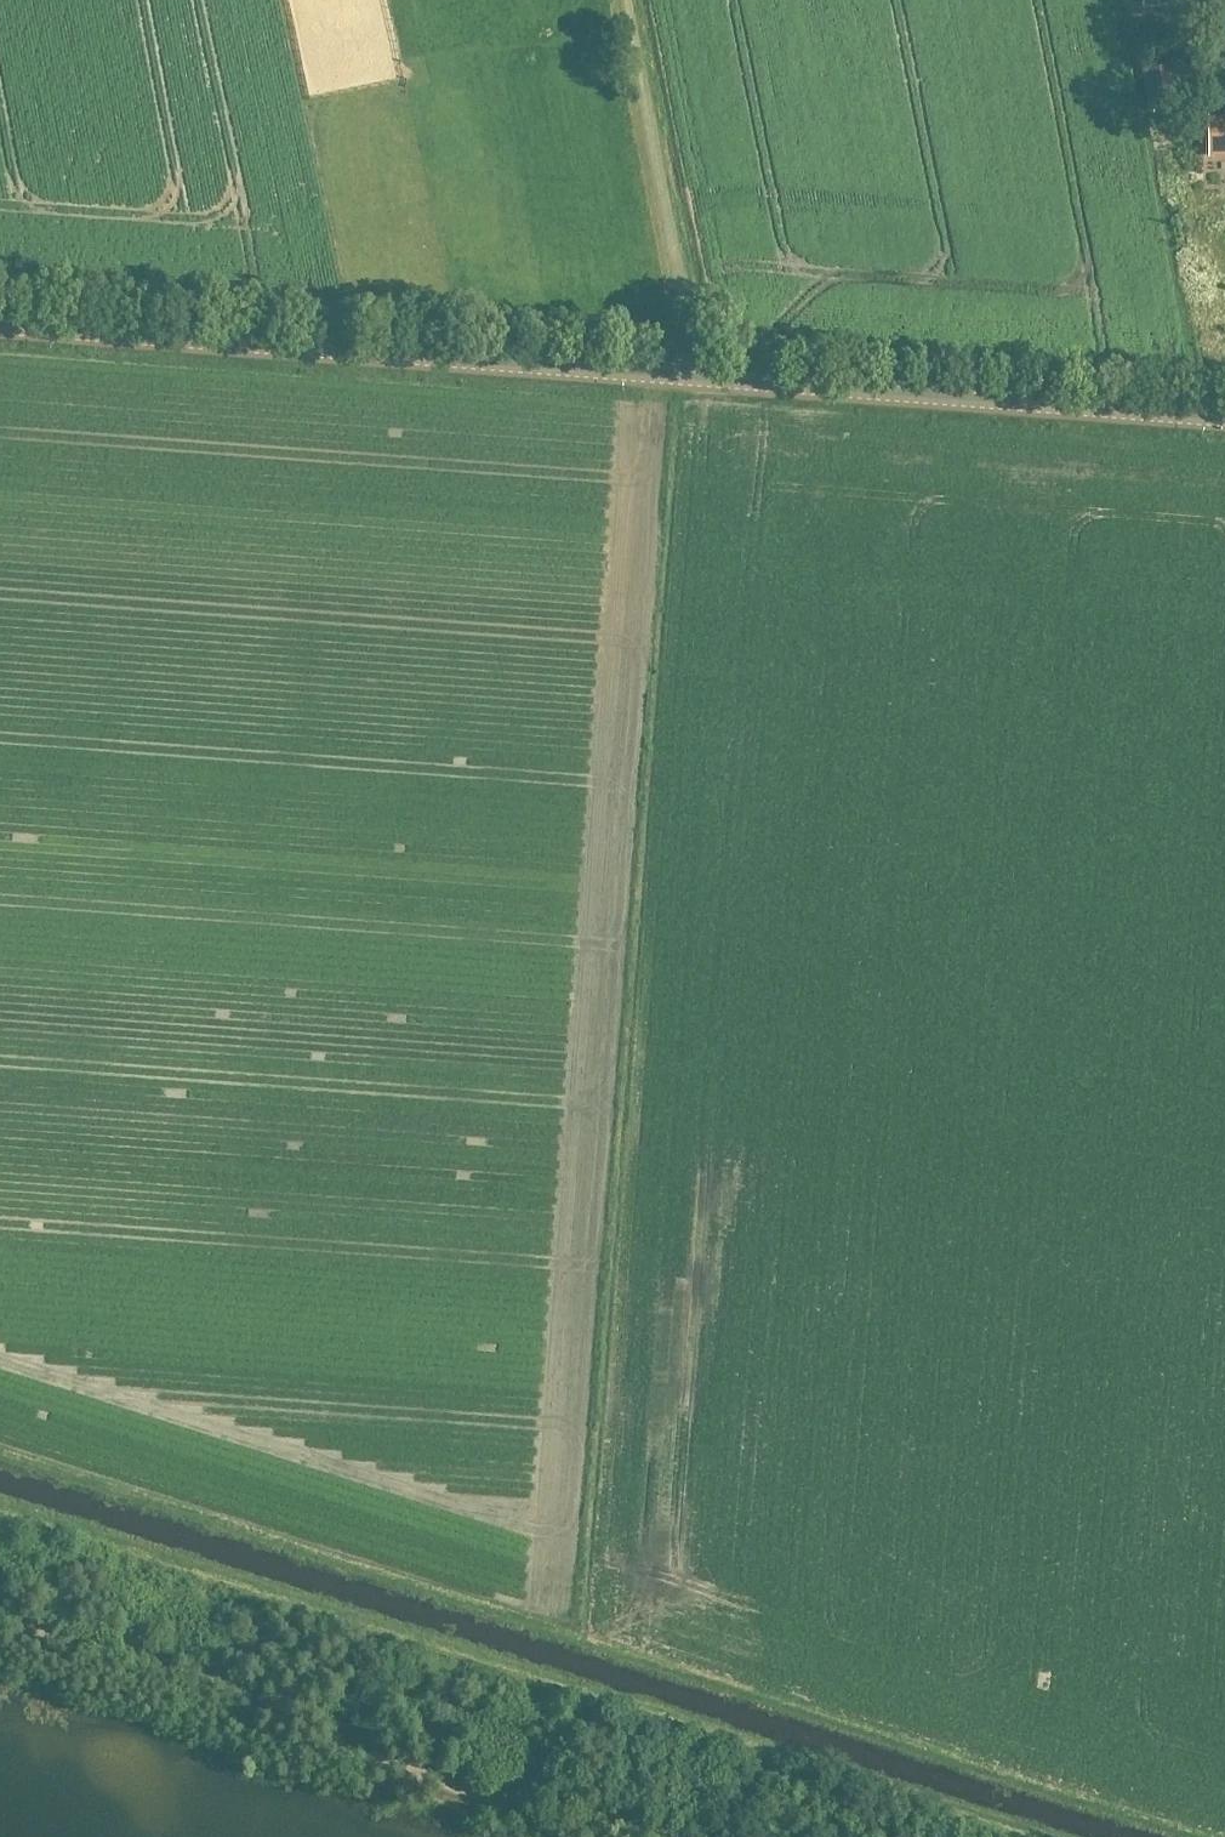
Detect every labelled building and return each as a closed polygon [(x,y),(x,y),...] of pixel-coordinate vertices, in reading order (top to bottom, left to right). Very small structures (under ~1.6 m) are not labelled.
[(1224,156),(1224,122),(1210,123),(1210,156),(1224,156)]
